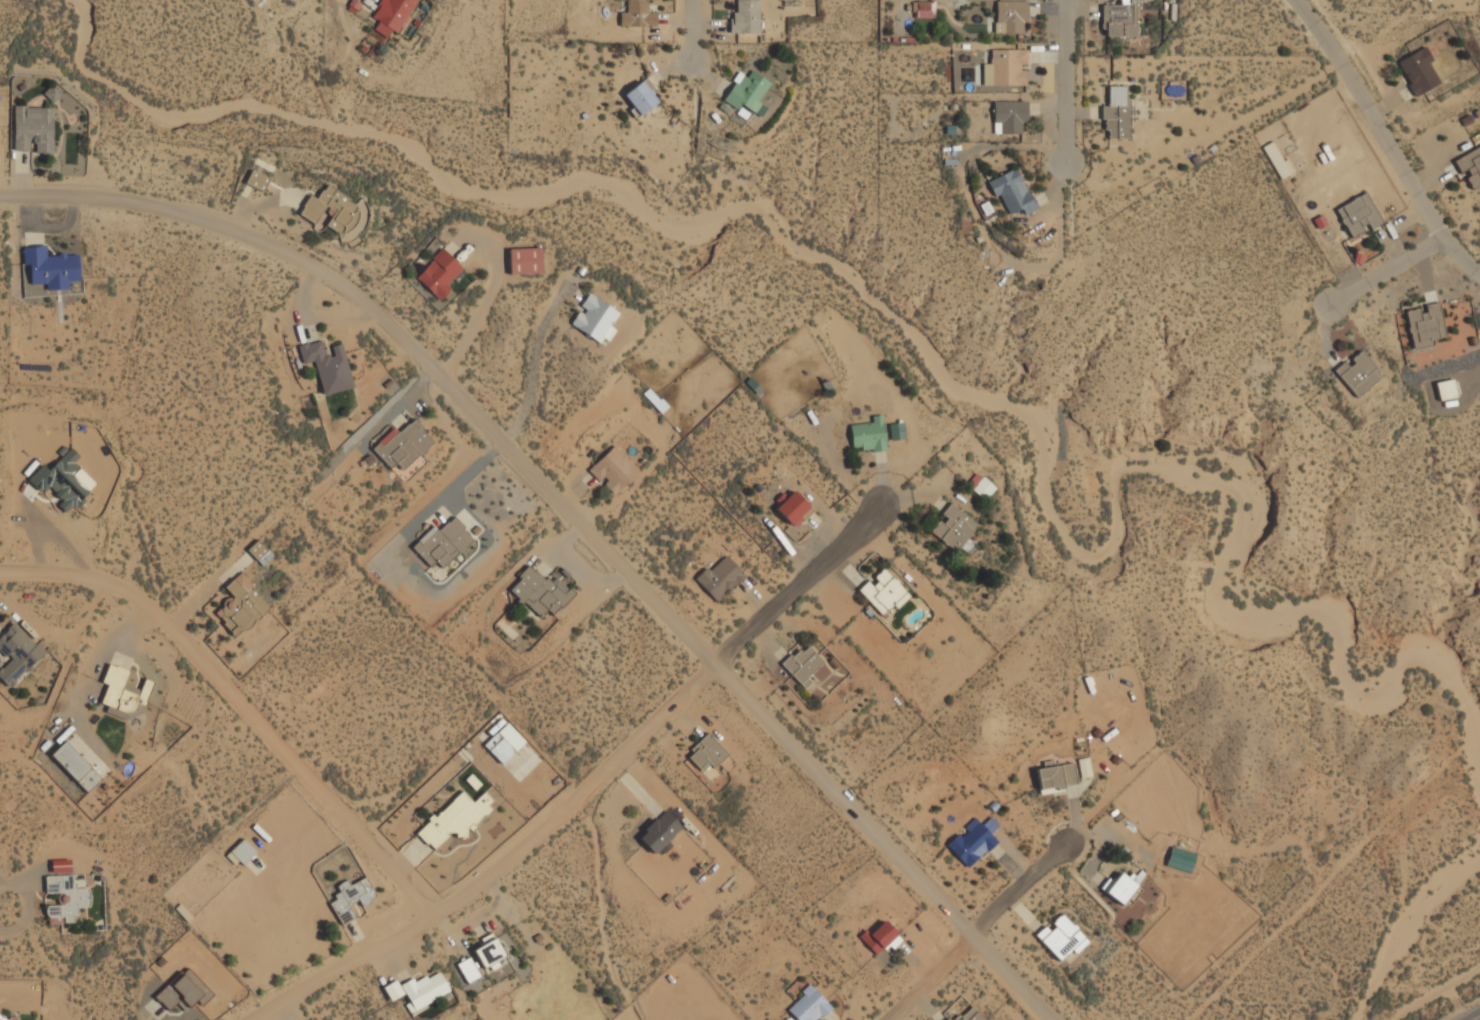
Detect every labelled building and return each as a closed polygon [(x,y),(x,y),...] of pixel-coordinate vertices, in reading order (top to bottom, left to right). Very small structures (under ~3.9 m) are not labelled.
[(373,18),(379,22),(373,30),(390,41),(416,0),(385,0),(373,18)] [(655,12),(646,12),(646,0),(626,0),(626,12),(619,12),(620,27),(656,26),(655,12)] [(759,0),(736,0),(736,13),(730,13),(730,33),(758,34),(759,0)] [(1137,0),(1120,0),(1120,5),(1102,5),(1102,36),(1137,36),(1137,0)] [(934,18),(934,1),(912,2),(913,19),(934,18)] [(1027,22),(1027,1),(995,1),(994,33),(1022,34),(1023,22),(1027,22)] [(1439,83),(1428,63),(1432,61),(1424,47),(1396,62),(1416,97),(1439,83)] [(1026,85),(1025,67),(1027,67),(1026,49),(990,50),(991,86),(1026,85)] [(976,51),(951,51),(952,92),(977,92),(976,51)] [(722,100),(736,109),(740,104),(760,117),(766,107),(757,102),(769,82),(751,71),(747,77),(739,72),(722,100)] [(653,89),(646,78),(623,95),(633,107),(629,110),(635,119),(657,102),(650,91),(653,89)] [(1128,87),(1108,86),(1108,107),(1102,106),(1102,130),(1108,130),(1108,139),(1128,139),(1128,87)] [(993,134),(1021,134),(1021,123),(1027,123),(1027,102),(993,101),(993,134)] [(13,152),(32,152),(32,154),(53,155),(53,108),(14,107),(13,152)] [(1460,173),(1463,172),(1472,189),(1479,185),(1479,146),(1453,161),(1460,173)] [(987,181),(994,197),(999,195),(1008,215),(1021,209),(1024,215),(1035,210),(1017,168),(987,181)] [(244,184),(262,192),(268,178),(250,170),(244,184)] [(298,215),(319,226),(321,223),(347,236),(362,207),(323,187),(317,199),(308,195),(298,215)] [(1381,224),(1366,193),(1335,208),(1349,236),(1369,227),(1370,229),(1381,224)] [(30,284),(45,284),(46,290),(69,289),(69,282),(79,281),(78,254),(46,256),(46,246),(23,247),(23,265),(29,265),(30,284)] [(508,249),(509,275),(541,274),(540,248),(508,249)] [(446,284),(462,269),(443,249),(415,276),(438,301),(451,289),(446,284)] [(602,345),(614,328),(610,326),(619,313),(588,293),(578,308),(579,309),(569,324),(602,345)] [(1411,349),(1432,347),(1431,340),(1444,338),(1439,303),(1425,305),(1425,310),(1406,312),(1411,349)] [(322,395),(352,388),(342,344),(331,346),(333,354),(324,357),(320,341),(297,346),(302,364),(314,361),(322,395)] [(1333,371),(1356,398),(1382,375),(1360,350),(1347,362),(1345,360),(1333,371)] [(1438,401),(1456,397),(1453,379),(1435,383),(1438,401)] [(885,450),(882,415),(871,416),(872,423),(849,425),(852,448),(861,447),(861,452),(885,450)] [(371,449),(390,469),(395,464),(402,471),(433,441),(413,419),(398,433),(393,428),(371,449)] [(639,471),(614,445),(587,470),(598,481),(600,479),(615,494),(639,471)] [(96,485),(74,463),(79,457),(70,448),(48,470),(42,465),(28,480),(41,493),(48,486),(62,501),(58,506),(66,514),(96,485)] [(983,501),(994,489),(977,472),(965,484),(983,501)] [(977,525),(949,503),(941,514),(944,516),(931,533),(956,553),(977,525)] [(411,547),(429,567),(435,562),(442,568),(473,540),(452,517),(438,531),(434,526),(411,547)] [(246,550),(261,567),(273,557),(258,540),(246,550)] [(709,571),(706,568),(694,579),(716,602),(745,575),(726,556),(709,571)] [(539,618),(547,610),(553,616),(574,594),(556,577),(549,584),(530,566),(507,590),(522,604),(523,602),(539,618)] [(880,616),(892,605),(896,609),(910,597),(884,569),(869,583),(867,581),(857,590),(880,616)] [(236,638),(270,607),(239,573),(224,587),(232,596),(213,613),(236,638)] [(9,660),(0,669),(0,679),(9,688),(45,653),(14,623),(0,636),(0,651),(9,660)] [(810,682),(806,677),(823,662),(806,643),(782,666),(803,689),(810,682)] [(128,671),(108,664),(101,683),(107,685),(100,704),(107,706),(105,713),(129,721),(135,703),(144,705),(152,682),(144,679),(140,689),(124,684),(128,671)] [(525,742),(507,723),(483,745),(501,764),(525,742)] [(714,768),(728,754),(708,734),(685,756),(701,772),(709,763),(714,768)] [(85,793),(100,779),(65,742),(50,755),(85,793)] [(1077,760),(1080,778),(1090,777),(1087,758),(1077,760)] [(1052,766),(1052,761),(1043,762),(1043,769),(1036,769),(1039,792),(1076,788),(1073,764),(1052,766)] [(702,771),(709,782),(718,776),(711,765),(702,771)] [(472,803),(461,791),(416,833),(432,850),(452,832),(458,839),(495,805),(484,792),(472,803)] [(655,857),(669,844),(667,841),(681,827),(666,811),(637,837),(655,857)] [(256,851),(243,838),(227,855),(240,868),(256,851)] [(1100,889),(1121,905),(1136,886),(1120,872),(1112,882),(1109,879),(1100,889)] [(47,925),(76,923),(75,908),(90,907),(89,888),(74,889),(73,875),(45,877),(46,894),(57,893),(58,906),(46,907),(47,925)] [(328,901),(341,925),(355,918),(348,906),(358,900),(361,906),(376,898),(365,877),(349,885),(347,880),(336,885),(341,894),(328,901)] [(1034,935),(1059,961),(1071,950),(1075,955),(1089,942),(1063,914),(1047,929),(1044,926),(1034,935)] [(858,937),(875,955),(897,935),(884,920),(869,934),(865,930),(858,937)] [(484,973),(506,963),(493,933),(480,938),(483,945),(474,949),(484,973)] [(212,995),(187,967),(154,997),(167,1011),(180,999),(188,1008),(196,1000),(201,1006),(212,995)] [(449,991),(438,971),(415,983),(412,978),(399,985),(409,1003),(405,1005),(409,1013),(449,991)] [(403,994),(395,980),(382,987),(390,1001),(403,994)] [(811,986),(786,1009),(796,1019),(814,1019),(830,1006),(811,986)] [(971,1006),(955,1019),(984,1019),(971,1006)]
